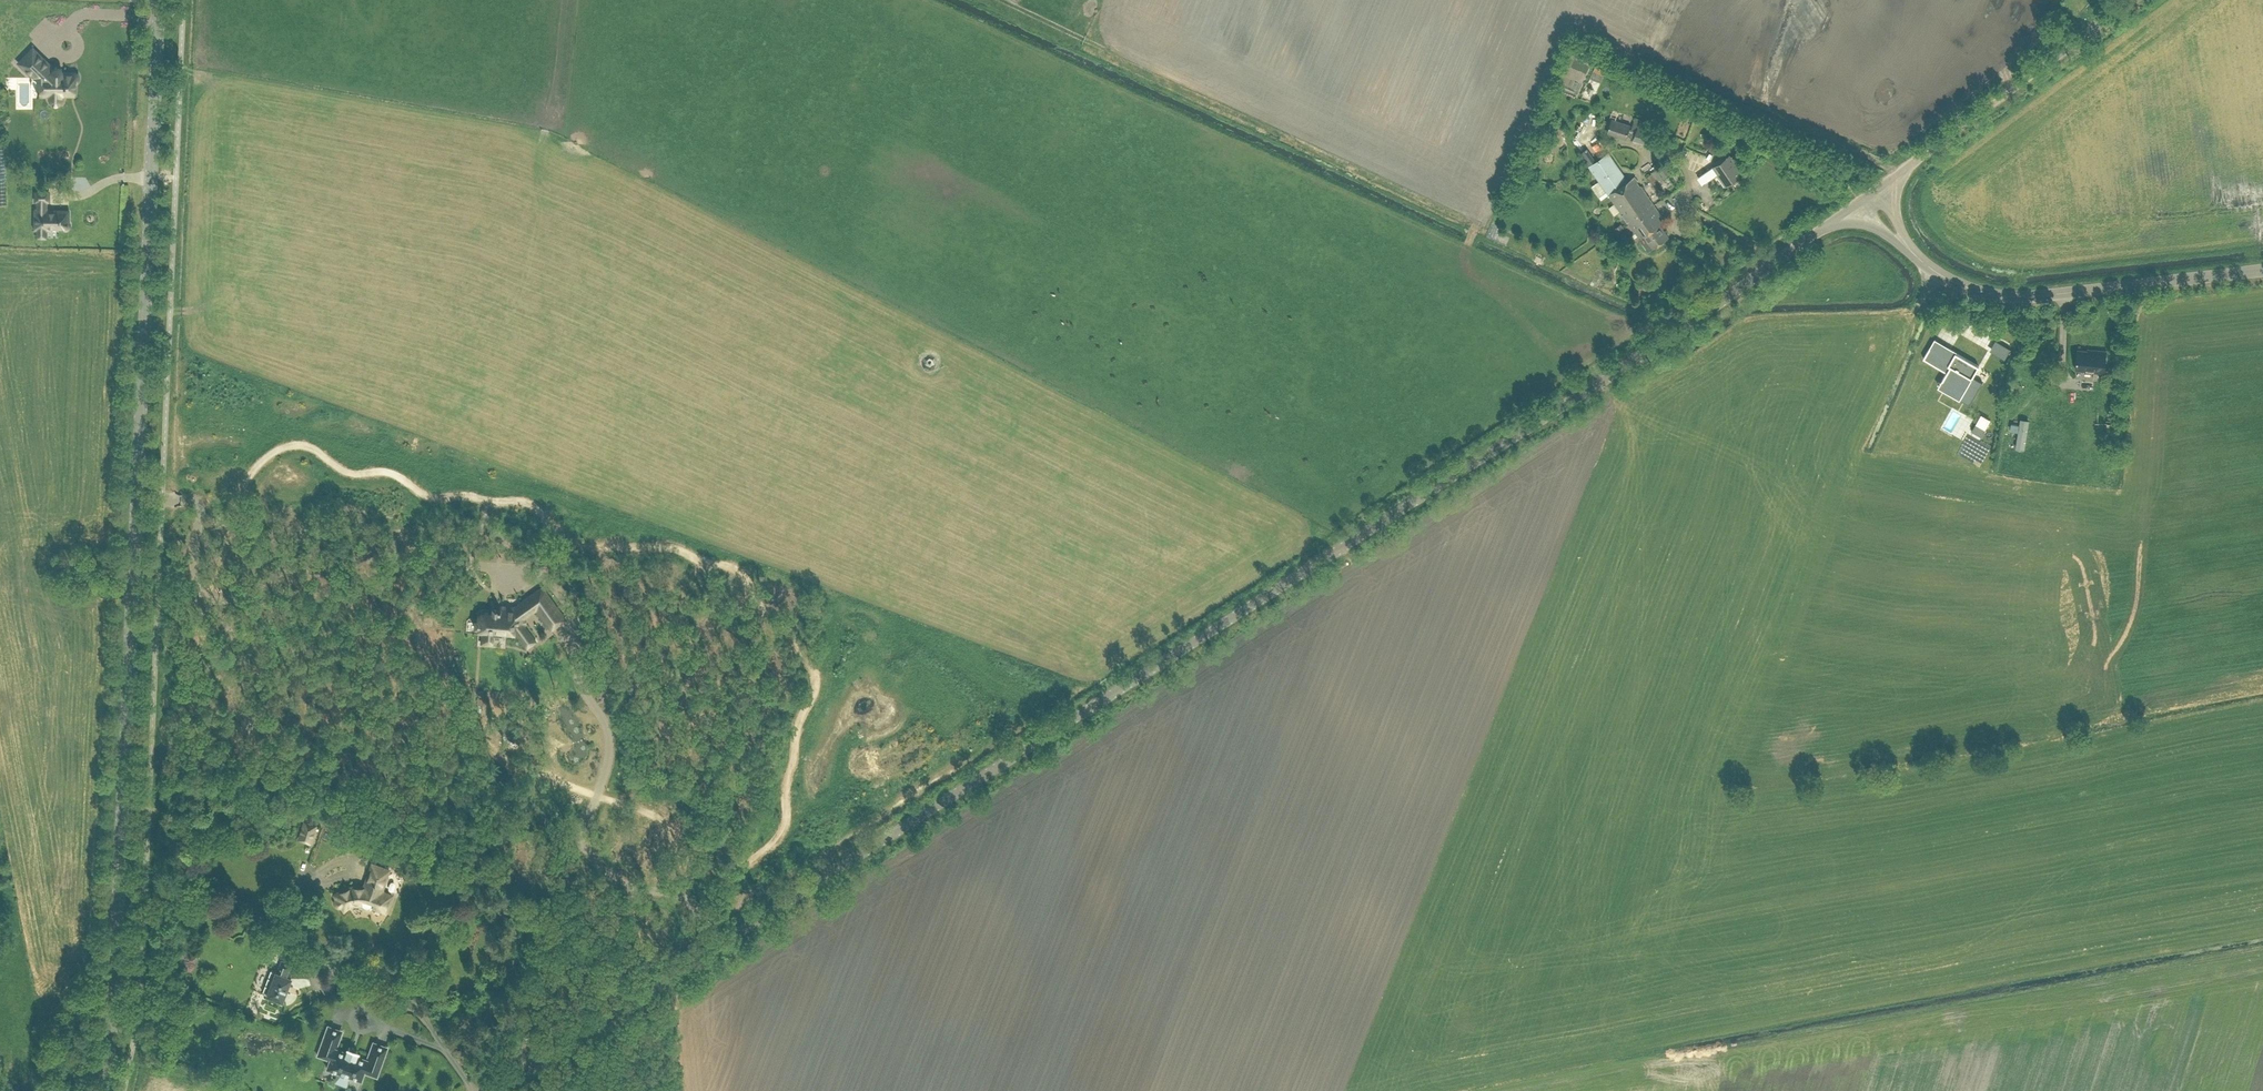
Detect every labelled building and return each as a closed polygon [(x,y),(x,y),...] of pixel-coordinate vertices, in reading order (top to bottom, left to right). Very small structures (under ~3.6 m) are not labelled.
[(62,102),(62,99),(74,99),(74,96),(75,96),(75,87),(76,87),(77,87),(78,86),(79,85),(79,84),(79,81),(79,80),(79,79),(78,79),(78,78),(77,78),(76,77),(63,77),(63,76),(63,75),(62,75),(62,74),(61,73),(61,72),(60,72),(59,71),(58,71),(57,71),(56,71),(55,71),(54,72),(53,73),(33,52),(19,66),(34,82),(40,83),(39,100),(49,100),(49,102),(49,103),(49,104),(50,105),(50,106),(51,107),(52,107),(53,108),(54,108),(55,108),(56,108),(57,108),(58,108),(59,108),(60,107),(61,106),(61,105),(62,104),(62,103),(62,102)] [(1596,67),(1594,71),(1603,75),(1605,71),(1596,67)] [(1541,116),(1537,128),(1552,133),(1556,121),(1541,116)] [(1624,136),(1659,148),(1664,134),(1629,122),(1628,125),(1612,119),(1608,131),(1624,137),(1624,136)] [(1733,151),(1738,159),(1748,152),(1742,144),(1733,151)] [(1694,148),(1692,153),(1703,157),(1704,152),(1694,148)] [(1658,216),(1661,214),(1634,176),(1628,180),(1616,164),(1619,161),(1612,150),(1589,165),(1608,194),(1609,194),(1635,233),(1636,232),(1648,250),(1668,236),(1660,224),(1662,222),(1658,216)] [(1725,186),(1742,174),(1729,155),(1712,166),(1717,173),(1716,174),(1725,186)] [(1705,169),(1712,164),(1706,157),(1700,161),(1705,169)] [(1665,163),(1657,169),(1664,179),(1672,173),(1665,163)] [(1672,173),(1678,182),(1683,178),(1677,170),(1672,173)] [(1652,173),(1647,176),(1656,189),(1660,185),(1652,173)] [(47,201),(38,200),(38,208),(35,208),(35,230),(49,230),(49,228),(62,228),(64,229),(66,229),(69,228),(70,226),(70,224),(69,222),(69,210),(49,210),(49,208),(47,208),(47,201)] [(1621,238),(1625,243),(1630,239),(1626,234),(1621,238)] [(1673,247),(1679,250),(1684,240),(1678,237),(1673,247)] [(1683,252),(1692,258),(1699,249),(1689,242),(1683,252)] [(1998,341),(1992,352),(2005,359),(2011,348),(1998,341)] [(1929,347),(1923,358),(1947,371),(1942,379),(1943,380),(1944,377),(1955,382),(1953,385),(1962,391),(1958,398),(1970,404),(1983,382),(1973,376),(1979,365),(1956,352),(1955,352),(1951,359),(1929,347)] [(2105,371),(2107,350),(2093,349),(2093,351),(2077,349),(2075,369),(2105,371)] [(933,367),(937,361),(931,357),(927,363),(933,367)] [(2013,427),(2018,428),(2015,446),(2023,447),(2028,417),(2020,416),(2020,419),(2014,418),(2013,427)] [(1975,423),(1971,430),(1982,436),(1986,429),(1975,423)] [(564,616),(545,589),(531,599),(528,596),(517,604),(517,606),(502,605),(501,605),(500,605),(500,606),(499,607),(492,606),(492,611),(482,610),(479,613),(478,619),(476,619),(476,620),(477,620),(477,625),(476,625),(475,625),(475,626),(478,626),(477,629),(482,629),(481,642),(492,643),(493,634),(503,634),(503,630),(514,631),(514,630),(515,629),(525,644),(534,637),(525,624),(525,617),(537,609),(549,626),(564,616)] [(297,840),(311,844),(317,824),(304,820),(297,840)] [(372,863),(364,885),(358,885),(352,886),(345,887),(340,890),(335,894),(337,898),(336,899),(336,900),(335,901),(335,903),(336,904),(337,905),(338,905),(339,906),(341,906),(342,905),(344,909),(348,907),(353,905),(357,904),(362,904),(362,905),(363,906),(364,908),(366,909),(367,909),(369,908),(371,907),(372,906),(386,911),(392,894),(381,891),(389,869),(372,863)] [(546,875),(539,878),(546,891),(553,887),(546,875)] [(507,957),(511,943),(501,940),(496,953),(507,957)] [(295,961),(299,951),(282,944),(278,955),(295,961)] [(263,993),(283,1000),(292,977),(290,976),(294,965),(282,960),(278,972),(272,970),(263,993)] [(339,1073),(349,1077),(349,1075),(361,1079),(361,1080),(362,1080),(362,1079),(365,1071),(377,1076),(378,1075),(387,1050),(387,1049),(386,1049),(373,1044),(372,1044),(372,1045),(367,1058),(357,1055),(358,1053),(358,1052),(347,1048),(347,1049),(347,1051),(336,1047),(341,1034),(342,1033),(341,1033),(328,1028),(327,1028),(326,1029),(327,1029),(318,1054),(317,1054),(317,1055),(318,1055),(330,1059),(327,1067),(328,1068),(340,1072),(339,1073)]
